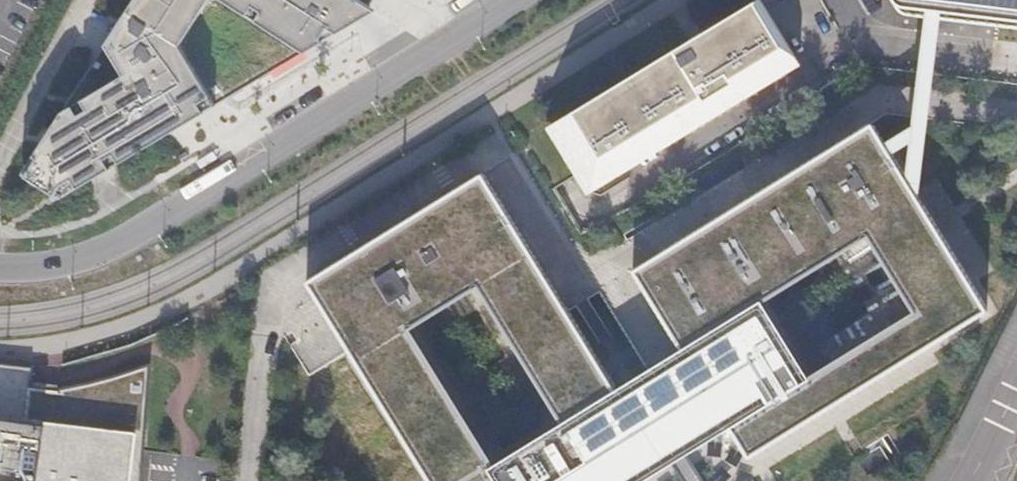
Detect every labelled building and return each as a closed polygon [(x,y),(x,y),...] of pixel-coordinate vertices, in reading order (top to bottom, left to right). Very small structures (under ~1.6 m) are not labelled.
[(29,184),(48,198),(68,206),(87,196),(120,178),(178,145),(222,116),(216,104),(304,55),(315,63),(384,19),(366,5),(358,0),(140,0),(136,7),(114,40),(111,45),(86,87),(80,97),(77,103),(68,118),(58,134),(29,184)] [(541,119),(577,177),(590,197),(801,67),(758,0),(737,0),(541,119)] [(894,1),(904,12),(939,16),(955,19),(996,25),(1011,27),(1016,28),(1016,0),(893,0),(894,1)] [(307,282),(360,350),(438,480),(648,480),(733,429),(756,463),(997,315),(930,207),(918,189),(875,124),(635,272),(691,359),(627,401),(485,172),(307,282)] [(150,364),(94,382),(59,387),(59,391),(31,387),(33,368),(0,363),(0,480),(141,480),(150,364)]
